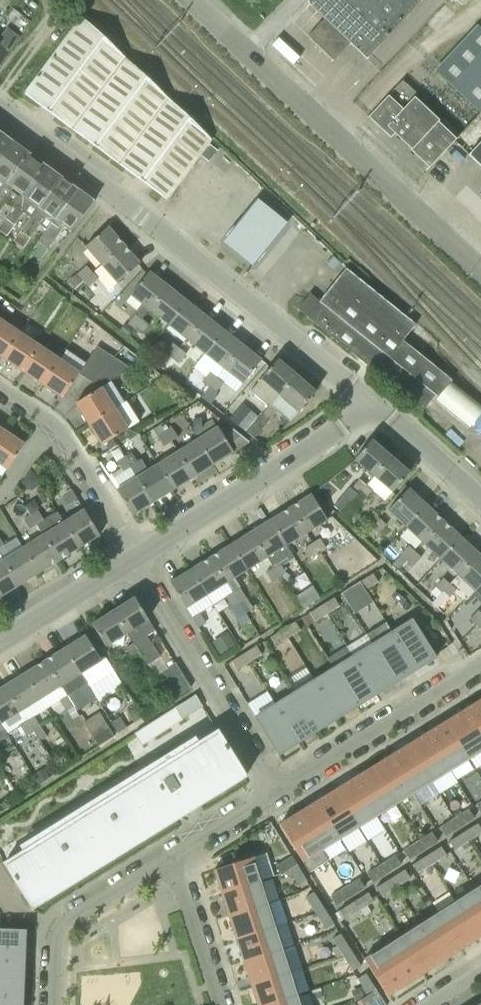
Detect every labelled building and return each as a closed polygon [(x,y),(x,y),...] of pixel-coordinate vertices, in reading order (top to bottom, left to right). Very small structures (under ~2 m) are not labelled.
[(367,58),(422,0),(312,0),(309,3),(326,18),(309,36),(334,61),(352,43),(367,58)] [(167,199),(212,139),(82,16),(76,24),(25,93),(167,199)] [(480,113),(480,27),(478,24),(435,70),(480,113)] [(20,37),(8,27),(0,38),(0,64),(20,37)] [(431,167),(457,139),(438,122),(440,120),(415,97),(418,94),(403,79),(369,117),(385,131),(389,126),(412,148),(411,149),(431,167)] [(13,141),(0,131),(0,158),(13,141)] [(29,153),(13,141),(0,158),(0,191),(29,153)] [(480,166),(480,142),(469,155),(480,166)] [(13,208),(45,165),(29,153),(0,191),(0,211),(6,203),(13,208)] [(31,218),(62,177),(45,165),(13,208),(0,225),(0,230),(7,235),(24,213),(31,218)] [(40,225),(47,230),(77,189),(62,177),(31,218),(14,241),(23,247),(40,225)] [(64,226),(71,231),(94,201),(77,189),(47,230),(38,243),(31,252),(40,259),(48,249),(64,226)] [(223,244),(253,268),(288,226),(258,201),(223,244)] [(86,247),(102,265),(125,245),(109,227),(86,247)] [(118,283),(140,263),(125,245),(102,265),(93,273),(99,279),(96,282),(113,301),(123,290),(118,283)] [(78,273),(84,280),(93,273),(87,266),(78,273)] [(480,415),(480,414),(480,400),(431,360),(404,339),(416,324),(416,323),(347,268),(321,301),(311,293),(304,301),(298,309),(308,317),(404,394),(423,409),(424,410),(433,399),(469,428),(480,415)] [(133,315),(141,321),(141,322),(150,310),(149,310),(169,287),(150,271),(131,295),(142,304),(133,315)] [(84,280),(90,286),(96,282),(99,279),(93,273),(84,280)] [(149,310),(150,310),(159,317),(168,325),(187,301),(169,287),(149,310)] [(168,325),(186,339),(205,315),(187,301),(168,325)] [(134,329),(141,321),(133,315),(127,324),(134,329)] [(186,339),(204,353),(223,329),(205,315),(186,339)] [(2,356),(19,331),(0,318),(0,355),(2,356)] [(141,321),(134,329),(141,334),(147,326),(141,322),(141,321)] [(204,353),(223,369),(242,344),(223,329),(204,353)] [(2,356),(23,370),(40,345),(19,331),(2,356)] [(166,352),(173,357),(180,348),(173,343),(166,352)] [(80,372),(91,379),(116,355),(99,344),(80,372)] [(223,369),(243,384),(262,360),(242,344),(223,369)] [(23,370),(42,383),(59,358),(40,345),(23,370)] [(173,357),(180,363),(187,354),(180,348),(173,357)] [(91,379),(102,387),(133,367),(116,355),(91,379)] [(59,358),(42,383),(63,397),(80,372),(59,358)] [(253,388),(271,404),(297,375),(278,359),(253,388)] [(210,372),(203,382),(210,388),(218,378),(210,372)] [(297,375),(271,404),(272,404),(279,410),(292,420),(316,392),(297,375)] [(210,388),(216,393),(223,383),(218,378),(210,388)] [(90,425),(116,408),(102,387),(76,403),(90,425)] [(279,410),(272,404),(264,413),(251,428),(258,434),(271,419),(279,410)] [(103,445),(129,429),(116,408),(90,425),(103,445)] [(198,439),(214,464),(234,452),(218,426),(198,439)] [(171,442),(179,437),(172,427),(165,431),(171,442)] [(9,467),(25,444),(3,430),(0,434),(0,464),(8,469),(9,467)] [(164,446),(171,442),(165,431),(158,436),(164,446)] [(194,477),(214,464),(198,439),(178,451),(194,477)] [(372,440),(355,459),(374,476),(391,456),(372,440)] [(173,490),(194,477),(178,451),(157,464),(173,490)] [(130,467),(137,462),(131,453),(124,457),(130,467)] [(391,492),(392,492),(410,472),(391,456),(374,476),(391,492)] [(123,471),(130,467),(124,457),(117,462),(123,471)] [(153,502),(173,490),(157,464),(148,470),(141,460),(137,462),(130,467),(137,478),(153,502)] [(153,502),(137,478),(129,482),(117,490),(133,515),(153,502)] [(359,493),(366,485),(360,479),(352,488),(359,493)] [(350,485),(334,503),(343,511),(352,501),(359,493),(352,488),(350,485)] [(366,485),(359,493),(365,499),(373,490),(366,485)] [(389,510),(406,526),(426,504),(409,488),(389,510)] [(71,504),(78,499),(73,490),(65,495),(71,504)] [(291,507),(307,533),(319,526),(328,520),(312,494),(291,507)] [(406,526),(424,543),(444,521),(426,504),(406,526)] [(296,540),(307,533),(291,507),(270,520),(287,546),(296,540)] [(31,515),(37,525),(45,520),(39,510),(31,515)] [(80,548),(101,535),(85,510),(64,522),(80,548)] [(37,525),(31,515),(24,519),(27,524),(30,529),(37,525)] [(372,528),(378,534),(387,525),(380,519),(372,528)] [(250,533),(273,568),(281,563),(283,562),(277,552),(287,546),(270,520),(250,533)] [(424,543),(441,559),(461,537),(444,521),(424,543)] [(59,561),(80,548),(64,522),(43,535),(59,561)] [(231,545),(247,571),(259,563),(265,573),(266,572),(273,568),(250,533),(231,545)] [(41,572),(59,561),(43,535),(25,547),(41,572)] [(319,536),(312,540),(319,553),(327,548),(319,536)] [(441,559),(459,575),(479,553),(461,537),(441,559)] [(319,553),(312,540),(304,545),(312,557),(319,553)] [(211,557),(227,583),(232,590),(239,586),(235,578),(247,571),(231,545),(211,557)] [(401,554),(407,560),(415,551),(409,546),(401,554)] [(20,585),(41,572),(25,547),(4,559),(20,585)] [(415,551),(407,560),(399,569),(406,575),(422,557),(415,551)] [(475,591),(480,584),(480,555),(479,553),(459,575),(475,591)] [(190,570),(206,596),(227,583),(211,557),(190,570)] [(4,559),(0,561),(0,597),(20,585),(4,559)] [(273,568),(279,578),(287,573),(281,563),(273,568)] [(279,578),(273,568),(266,572),(276,588),(283,584),(279,578)] [(192,615),(199,611),(201,614),(204,612),(198,601),(206,596),(190,570),(171,582),(192,615)] [(361,581),(366,590),(379,582),(374,573),(361,581)] [(437,598),(451,584),(444,578),(431,593),(437,598)] [(354,597),(366,590),(361,581),(349,589),(354,597)] [(456,590),(451,584),(437,598),(443,604),(456,590)] [(232,590),(244,612),(245,613),(253,608),(241,588),(239,586),(232,590)] [(244,612),(232,590),(225,595),(238,616),(244,612)] [(140,652),(145,660),(148,663),(160,656),(147,635),(155,629),(149,619),(135,597),(114,610),(128,632),(133,640),(140,652)] [(322,605),(327,614),(340,606),(335,598),(322,605)] [(315,621),(327,614),(322,605),(310,613),(315,621)] [(106,645),(119,638),(128,632),(114,610),(93,624),(106,645)] [(480,621),(480,613),(478,610),(470,619),(477,625),(480,621)] [(199,627),(206,622),(199,611),(192,615),(199,627)] [(393,633),(416,668),(434,657),(435,658),(437,657),(435,655),(413,620),(393,633)] [(283,629),(289,638),(301,630),(296,622),(283,629)] [(396,680),(416,668),(393,633),(386,622),(367,634),(373,645),(396,680)] [(276,645),(289,638),(283,629),(271,637),(276,645)] [(66,647),(82,672),(102,660),(86,635),(66,647)] [(133,640),(124,646),(131,657),(140,652),(133,640)] [(377,693),(396,680),(373,645),(354,656),(377,693)] [(244,653),(250,662),(262,654),(257,646),(244,653)] [(78,690),(71,679),(82,672),(66,647),(46,660),(62,686),(68,696),(74,706),(81,702),(75,692),(78,690)] [(237,670),(250,662),(244,653),(232,661),(237,670)] [(357,705),(377,693),(354,656),(335,668),(357,705)] [(42,699),(62,686),(46,660),(25,673),(42,699)] [(172,698),(191,686),(176,662),(157,674),(172,698)] [(338,717),(357,705),(335,668),(315,681),(338,717)] [(22,711),(42,699),(25,673),(5,685),(22,711)] [(318,729),(338,717),(315,681),(296,693),(318,729)] [(22,711),(5,685),(0,689),(0,722),(1,723),(1,724),(22,711)] [(298,741),(318,729),(296,693),(276,705),(298,741)] [(65,710),(73,705),(65,694),(58,699),(65,710)] [(184,719),(204,707),(197,695),(176,707),(184,719)] [(465,710),(480,735),(480,700),(465,710)] [(280,753),(298,741),(276,705),(256,717),(278,752),(277,752),(279,755),(281,754),(280,753)] [(127,711),(133,722),(142,717),(135,706),(127,711)] [(184,719),(176,707),(134,733),(142,745),(184,719)] [(480,751),(480,735),(465,710),(446,721),(470,758),(480,751)] [(34,731),(41,727),(35,716),(28,721),(34,731)] [(86,724),(85,725),(91,735),(97,745),(113,736),(106,725),(100,716),(86,724)] [(111,721),(118,732),(126,727),(119,716),(111,721)] [(27,736),(34,731),(28,721),(21,725),(27,736)] [(451,770),(470,758),(446,721),(428,732),(451,770)] [(245,773),(218,730),(4,863),(31,905),(30,905),(32,908),(34,907),(33,906),(175,818),(244,775),(245,776),(247,775),(245,772),(245,773)] [(433,781),(451,770),(428,732),(410,744),(433,781)] [(415,793),(433,781),(410,744),(391,755),(415,793)] [(396,804),(415,793),(391,755),(373,767),(396,804)] [(378,815),(396,804),(373,767),(354,778),(378,815)] [(359,827),(378,815),(354,778),(336,790),(359,827)] [(341,838),(359,827),(336,790),(317,801),(341,838)] [(322,850),(341,838),(317,801),(299,812),(322,850)] [(455,817),(461,825),(475,816),(470,808),(455,817)] [(329,860),(322,850),(299,812),(280,824),(310,872),(329,860)] [(446,834),(461,825),(455,817),(441,826),(446,834)] [(470,839),(480,832),(480,826),(479,822),(464,831),(470,839)] [(418,840),(424,849),(438,840),(433,831),(418,840)] [(455,848),(470,839),(464,831),(450,840),(455,848)] [(409,858),(424,849),(418,840),(404,849),(409,858)] [(427,854),(433,863),(447,854),(442,845),(427,854)] [(382,863),(387,872),(402,863),(396,854),(382,863)] [(418,872),(433,863),(427,854),(413,863),(418,872)] [(281,874),(289,869),(298,864),(293,856),(276,866),(281,874)] [(222,893),(262,880),(254,857),(214,870),(222,893)] [(373,881),(387,872),(382,863),(368,872),(373,881)] [(299,886),(308,881),(298,864),(289,869),(299,886)] [(391,877),(396,886),(411,877),(405,868),(391,877)] [(346,886),(351,894),(366,885),(360,877),(346,886)] [(382,895),(396,886),(391,877),(376,886),(382,895)] [(229,916),(269,903),(262,880),(222,893),(229,916)] [(337,904),(351,894),(346,886),(332,895),(337,904)] [(480,937),(480,899),(474,889),(456,900),(480,937)] [(355,900),(360,909),(375,899),(369,891),(355,900)] [(316,913),(325,908),(314,892),(306,897),(316,913)] [(346,918),(360,909),(355,900),(341,909),(346,918)] [(461,949),(480,937),(456,900),(438,912),(461,949)] [(237,939),(276,926),(269,903),(229,916),(237,939)] [(327,929),(335,924),(325,908),(316,913),(327,929)] [(443,961),(461,949),(438,912),(419,924),(443,961)] [(425,973),(443,961),(419,924),(401,936),(425,973)] [(244,962),(284,949),(276,926),(237,939),(244,962)] [(24,955),(25,932),(26,932),(26,930),(23,930),(0,929),(0,954),(24,955)] [(343,955),(351,950),(341,934),(333,939),(343,955)] [(406,984),(425,973),(401,936),(383,947),(406,984)] [(388,996),(406,984),(383,947),(365,959),(388,996)] [(251,985),(291,972),(284,949),(244,962),(251,985)] [(353,971),(362,966),(351,950),(343,955),(353,971)] [(23,979),(24,955),(0,954),(0,978),(23,979)] [(299,995),(291,972),(251,985),(258,1004),(268,1004),(299,995)] [(369,994),(377,989),(366,973),(359,978),(369,994)] [(22,1004),(23,979),(0,978),(0,1003),(22,1004)] [(364,1004),(369,1004),(382,997),(377,989),(369,994),(360,1000),(364,1004)] [(299,995),(268,1004),(302,1004),(299,995)]
